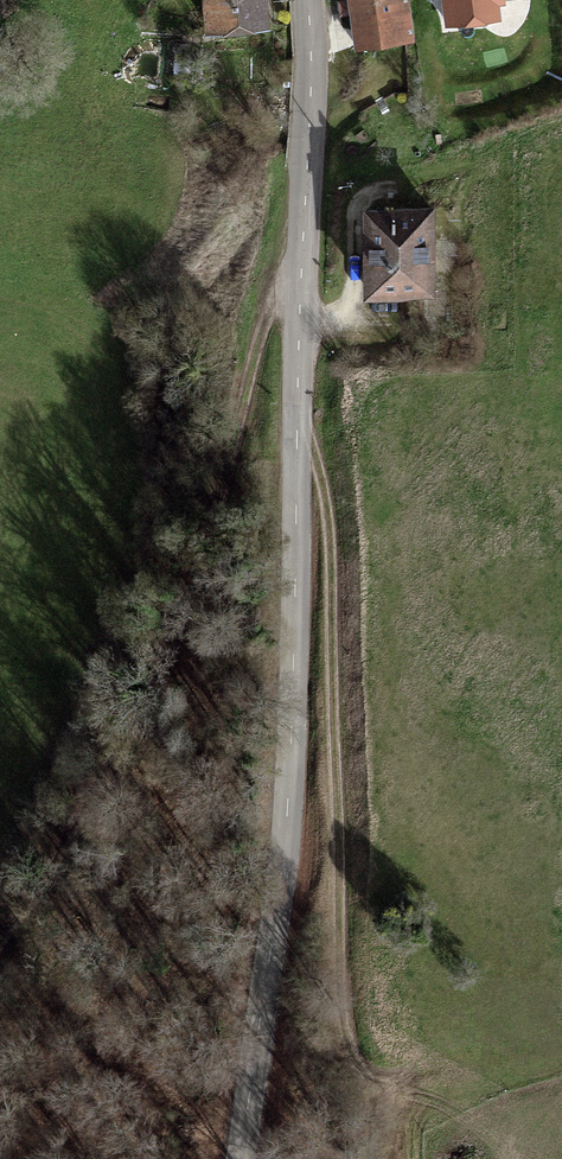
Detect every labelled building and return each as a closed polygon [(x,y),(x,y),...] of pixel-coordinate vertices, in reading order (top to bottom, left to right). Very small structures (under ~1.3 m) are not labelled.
[(211,29),(267,24),(265,0),(208,0),(211,29)] [(400,0),(343,0),(339,1),(341,14),(351,13),(357,47),(384,43),(381,24),(399,22),(403,22),(400,0)] [(408,0),(400,0),(403,22),(399,22),(402,41),(414,41),(411,16),(408,0)] [(449,24),(497,19),(495,0),(446,0),(449,24)] [(368,210),(368,291),(430,289),(430,209),(368,210)]
